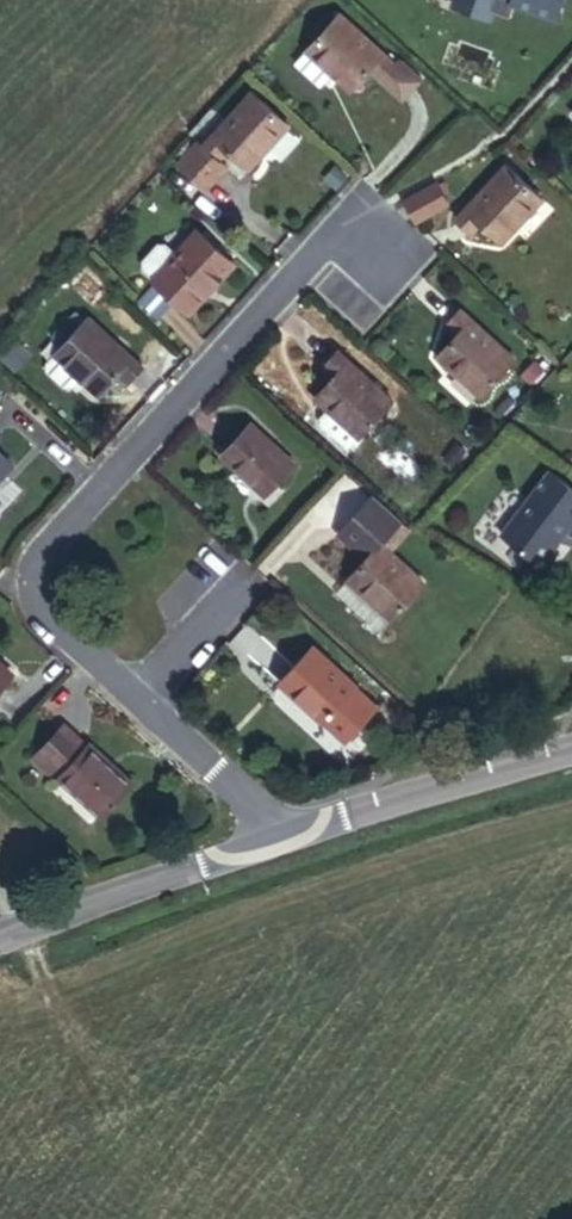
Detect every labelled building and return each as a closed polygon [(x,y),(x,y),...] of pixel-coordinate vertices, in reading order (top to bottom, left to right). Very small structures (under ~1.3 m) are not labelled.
[(455,14),(489,27),(491,20),(511,26),(517,6),(559,22),(567,0),(461,0),(455,14)] [(316,47),(336,26),(327,17),(307,38),(316,47)] [(398,72),(342,19),(336,26),(316,47),(297,67),(323,91),(328,87),(335,78),(339,82),(356,97),(374,78),(384,88),(386,86),(398,72)] [(424,91),(402,68),(398,72),(386,86),(409,108),(424,91)] [(331,90),(339,82),(335,78),(328,87),(331,90)] [(258,172),(295,133),(256,96),(185,173),(213,201),(238,175),(225,163),(236,152),(258,172)] [(539,221),(497,184),(457,229),(474,245),(486,235),(507,254),(539,221)] [(418,226),(448,207),(436,187),(406,205),(418,226)] [(191,322),(239,273),(202,239),(157,290),(191,322)] [(84,278),(71,295),(93,311),(106,294),(84,278)] [(520,367),(466,317),(451,331),(462,341),(441,365),(486,406),(520,367)] [(149,380),(92,328),(52,372),(53,382),(67,397),(79,398),(87,388),(105,403),(120,386),(131,399),(149,380)] [(388,416),(331,361),(317,375),(330,390),(310,410),(355,452),(388,416)] [(269,514),(302,478),(260,438),(226,474),(269,514)] [(0,455),(0,491),(18,471),(0,455)] [(550,483),(501,544),(539,579),(571,540),(571,541),(571,502),(550,483)] [(430,596),(392,561),(413,537),(379,507),(343,543),(373,574),(340,611),(382,651),(430,596)] [(0,661),(0,708),(23,683),(0,661)] [(373,715),(324,671),(293,705),(341,750),(373,715)] [(65,784),(95,753),(72,732),(40,765),(58,783),(61,779),(65,784)] [(111,829),(143,795),(98,750),(95,753),(65,784),(64,785),(111,829)]
